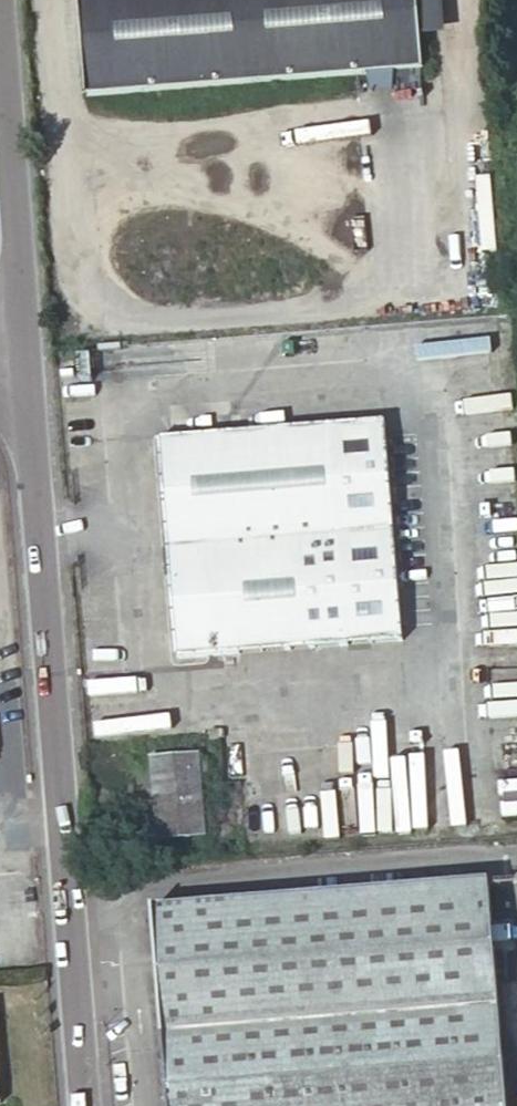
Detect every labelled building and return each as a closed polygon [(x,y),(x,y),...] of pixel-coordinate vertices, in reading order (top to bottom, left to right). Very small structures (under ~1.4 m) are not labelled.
[(421,72),(416,0),(78,0),(86,100),(421,72)] [(162,439),(180,659),(401,640),(382,421),(162,439)] [(155,779),(160,839),(208,836),(201,754),(162,757),(162,778),(155,779)] [(489,882),(153,909),(169,1105),(507,1105),(489,882)]
